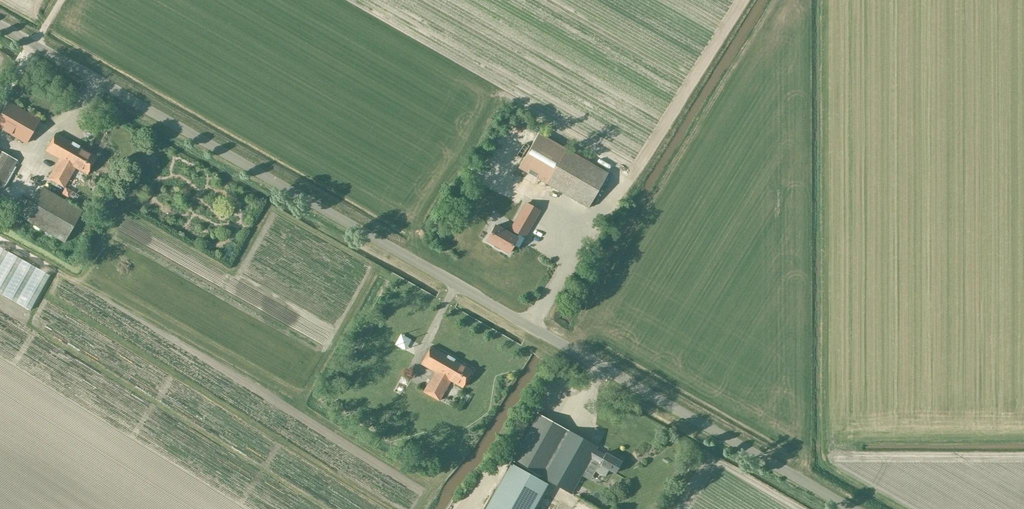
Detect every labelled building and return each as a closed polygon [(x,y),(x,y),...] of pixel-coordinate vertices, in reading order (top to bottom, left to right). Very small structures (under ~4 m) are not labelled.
[(0,116),(0,128),(26,143),(39,120),(8,102),(0,116)] [(87,174),(96,157),(55,133),(45,151),(59,159),(48,178),(64,187),(75,167),(87,174)] [(518,168),(588,208),(608,173),(538,133),(518,168)] [(17,160),(0,151),(0,189),(17,160)] [(17,215),(24,219),(64,242),(82,211),(43,188),(34,203),(27,199),(17,215)] [(495,225),(486,240),(508,253),(516,238),(518,234),(524,237),(538,211),(525,203),(511,229),(512,230),(510,234),(495,225)] [(405,351),(411,340),(400,334),(394,345),(405,351)] [(462,387),(472,370),(430,346),(420,364),(434,372),(423,391),(439,400),(450,381),(462,387)] [(539,476),(565,430),(537,413),(510,461),(528,470),(535,474),(539,476)] [(608,470),(614,473),(621,462),(605,453),(604,455),(595,450),(597,447),(565,430),(539,476),(571,494),(591,458),(600,463),(595,471),(604,476),(608,470)] [(484,508),(532,508),(546,483),(534,477),(535,474),(528,470),(527,473),(509,463),(484,508)]
